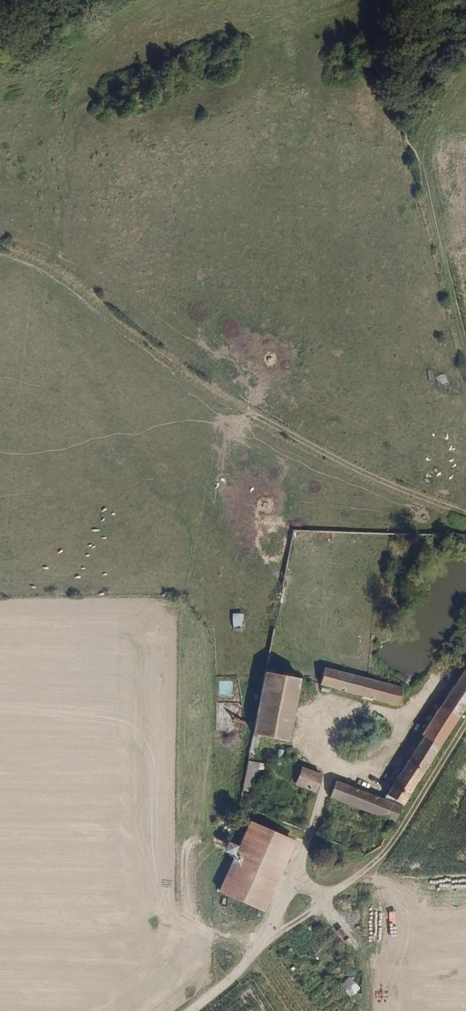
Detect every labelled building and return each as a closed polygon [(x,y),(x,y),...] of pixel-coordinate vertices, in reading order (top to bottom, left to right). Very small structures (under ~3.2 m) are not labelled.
[(445,373),(436,376),(438,385),(447,382),(445,373)] [(234,629),(246,629),(246,613),(235,613),(234,629)] [(400,825),(465,708),(465,670),(390,800),(339,784),(332,802),(400,825)] [(317,688),(389,703),(392,686),(320,672),(317,688)] [(249,763),(281,770),(300,685),(270,678),(249,763)] [(233,697),(234,681),(219,680),(219,697),(233,697)] [(299,790),(315,796),(320,780),(298,773),(294,785),(299,790)] [(235,823),(246,826),(254,794),(242,792),(235,823)] [(207,923),(248,942),(281,872),(240,854),(207,923)] [(202,942),(201,967),(208,967),(209,943),(202,942)] [(348,977),(337,987),(347,998),(358,988),(348,977)]
